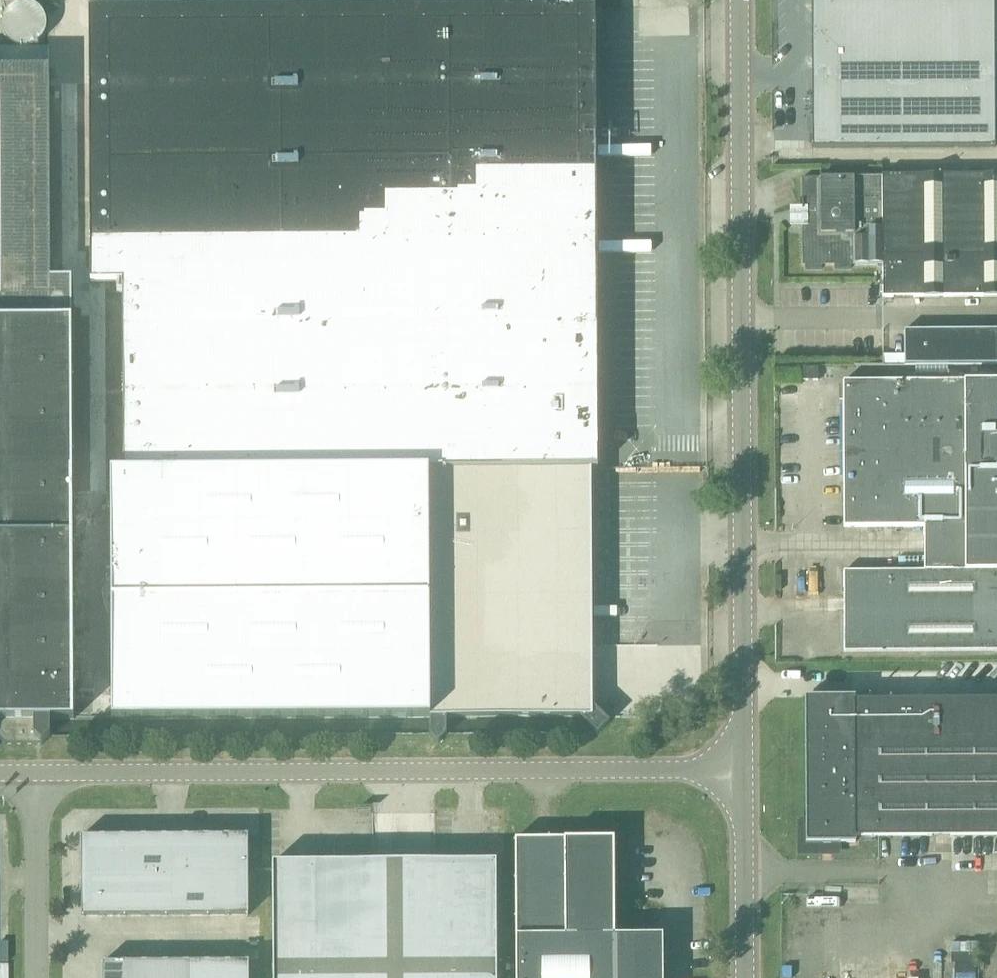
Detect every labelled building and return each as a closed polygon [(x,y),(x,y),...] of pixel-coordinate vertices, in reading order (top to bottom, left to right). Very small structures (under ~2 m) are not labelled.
[(865,148),(993,147),(993,0),(811,0),(812,148),(865,148)] [(90,101),(50,101),(51,130),(91,130),(91,278),(125,278),(126,470),(115,470),(118,718),(430,717),(446,716),(583,716),(606,716),(600,709),(600,702),(650,702),(650,673),(591,673),(590,467),(598,467),(596,4),(124,7),(124,3),(124,2),(91,2),(91,3),(91,8),(90,8),(90,101)] [(0,68),(0,719),(52,718),(79,718),(76,316),(75,278),(52,278),(51,130),(50,101),(50,67),(49,67),(8,67),(0,68)] [(797,213),(797,216),(996,216),(996,175),(881,175),(881,177),(801,178),(801,209),(797,209),(797,213)] [(876,265),(882,265),(882,298),(996,297),(996,216),(797,216),(797,224),(801,224),(801,265),(804,265),(804,269),(820,269),(820,265),(834,265),(834,269),(850,269),(850,265),(876,265)] [(904,331),(904,354),(881,354),(881,364),(996,364),(996,330),(904,331)] [(802,380),(816,380),(816,367),(802,367),(802,380)] [(922,526),(922,570),(843,571),(843,652),(996,651),(996,381),(842,382),(842,527),(922,526)] [(822,843),(855,843),(855,836),(996,836),(996,700),(854,700),(854,697),(805,697),(805,843),(822,843)] [(248,915),(248,834),(81,835),(82,916),(248,915)] [(663,935),(615,935),(615,838),(517,839),(517,977),(664,977),(663,935)] [(275,977),(497,977),(496,860),(274,860),(275,977)] [(103,961),(103,977),(249,977),(248,961),(103,961)]
